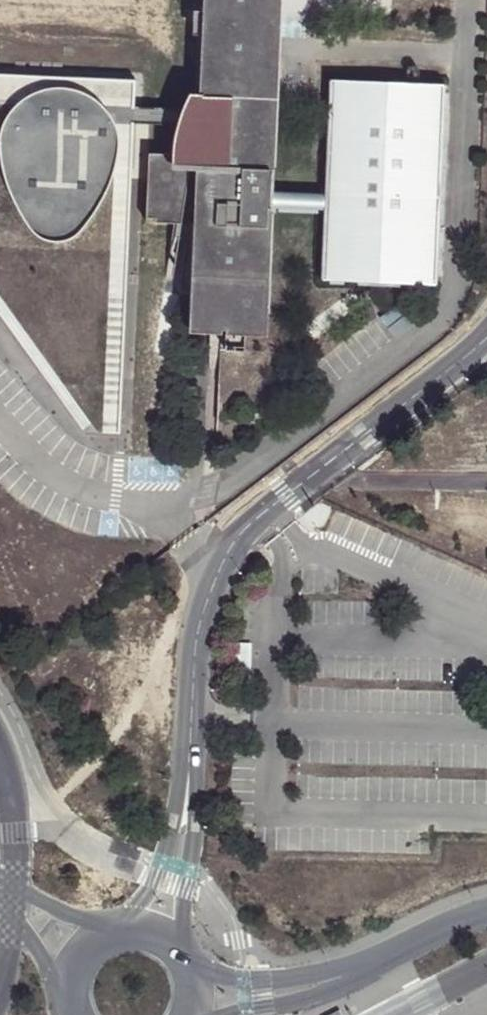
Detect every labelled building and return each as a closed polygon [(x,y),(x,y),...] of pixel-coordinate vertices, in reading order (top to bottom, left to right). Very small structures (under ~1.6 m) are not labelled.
[(17,11),(18,0),(0,0),(0,10),(17,11)] [(199,83),(204,84),(203,93),(185,92),(179,114),(175,128),(170,165),(170,170),(182,171),(196,172),(192,225),(189,294),(187,332),(210,334),(210,335),(225,336),(225,350),(220,350),(218,407),(267,409),(270,352),(245,351),(245,335),(268,337),(277,211),(329,213),(329,196),(277,194),(288,0),(202,0),(199,83)] [(0,75),(0,325),(81,432),(117,436),(129,113),(131,79),(0,75)] [(334,83),(329,196),(329,213),(326,283),(443,287),(449,88),(334,83)] [(170,170),(170,165),(148,165),(148,182),(181,183),(182,171),(170,170)] [(180,226),(181,183),(148,182),(147,220),(156,221),(156,225),(180,226)] [(189,294),(192,225),(189,225),(176,276),(176,277),(175,280),(175,281),(175,284),(175,285),(175,287),(175,290),(176,291),(177,293),(189,294)]
